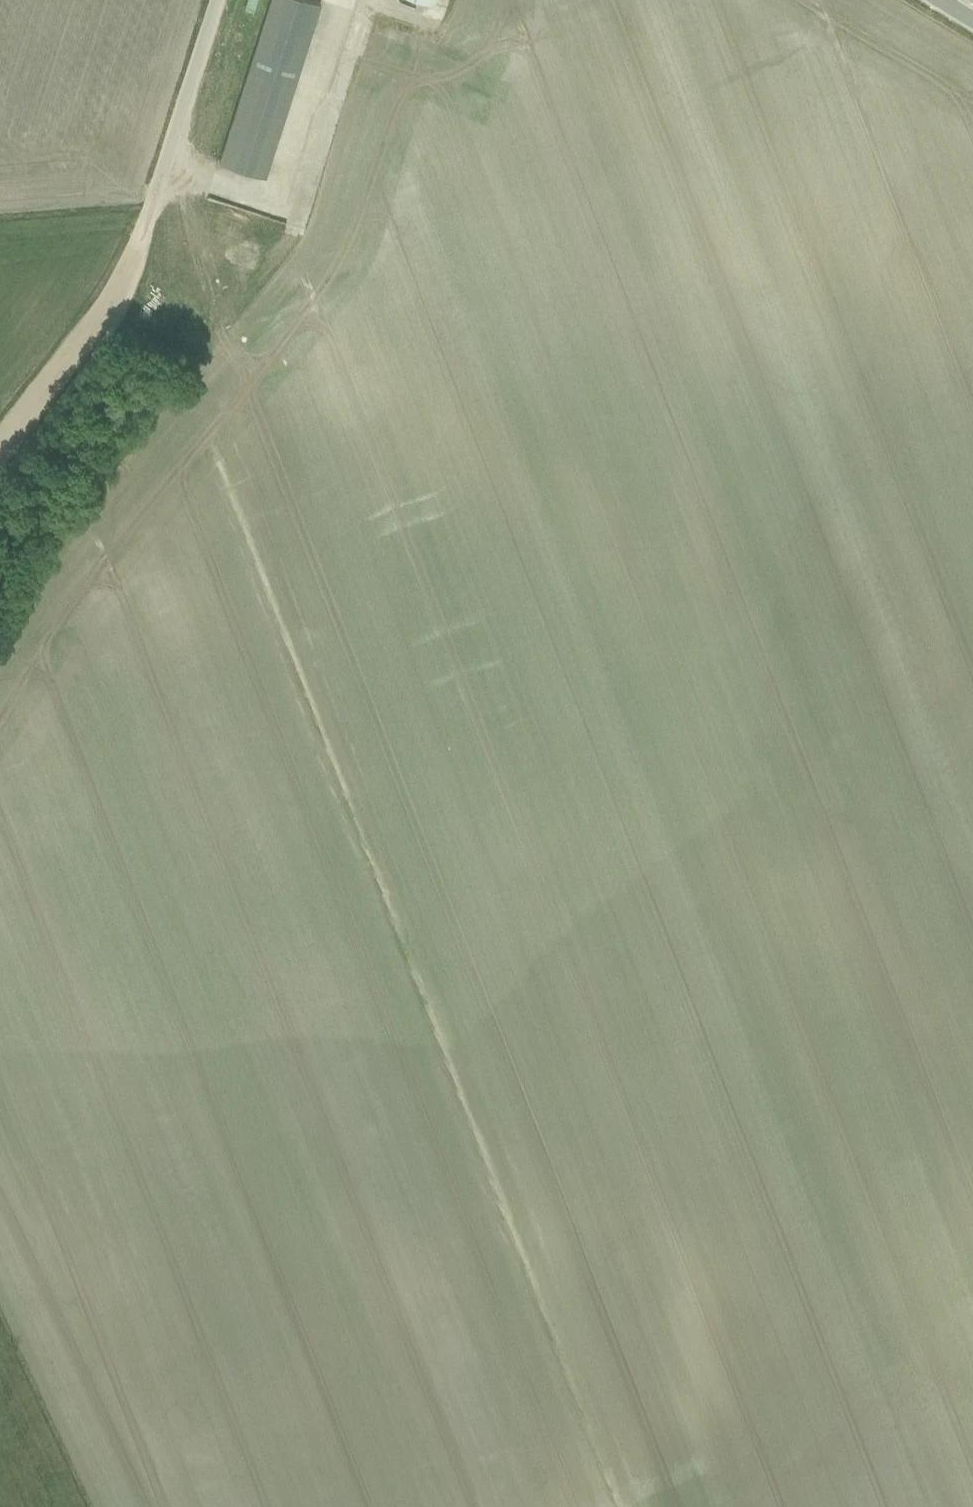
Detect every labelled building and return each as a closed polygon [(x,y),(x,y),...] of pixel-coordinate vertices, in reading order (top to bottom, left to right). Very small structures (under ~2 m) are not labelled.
[(223,159),(272,175),(328,3),(320,0),(274,0),(223,159)]
